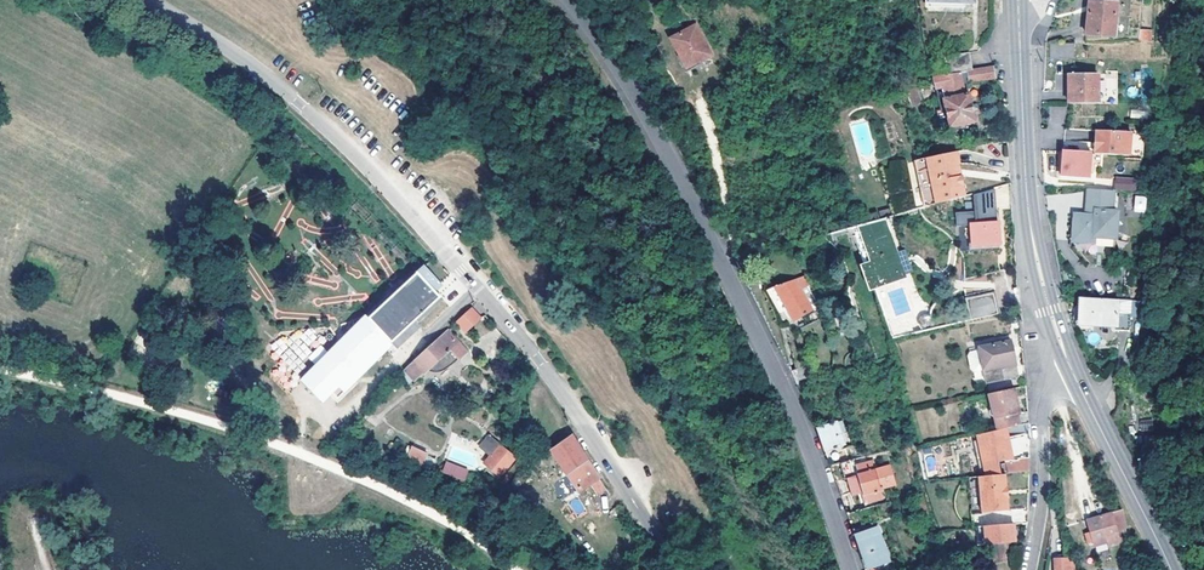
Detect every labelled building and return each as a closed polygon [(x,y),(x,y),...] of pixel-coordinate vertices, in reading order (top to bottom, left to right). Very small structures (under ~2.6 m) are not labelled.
[(1085,34),(1103,36),(1113,37),(1116,3),(1089,1),(1085,34)] [(694,25),(670,39),(679,54),(676,56),(684,71),(700,63),(697,56),(708,50),(703,41),(694,25)] [(1140,28),(1138,40),(1151,42),(1153,30),(1140,28)] [(945,56),(947,73),(971,69),(968,52),(945,56)] [(994,77),(992,67),(971,69),(947,73),(945,74),(945,78),(951,79),(951,81),(968,80),(969,81),(994,77)] [(1097,74),(1068,73),(1068,103),(1096,104),(1097,74)] [(953,84),(939,87),(942,100),(944,101),(948,126),(973,121),(967,95),(956,97),(953,84)] [(921,103),(916,88),(907,92),(912,106),(921,103)] [(1130,110),(1130,117),(1144,118),(1144,111),(1130,110)] [(1129,133),(1094,130),(1093,152),(1127,155),(1129,133)] [(955,150),(914,160),(913,161),(921,208),(966,195),(965,186),(959,186),(958,177),(952,178),(951,165),(957,165),(955,150)] [(1088,177),(1090,153),(1062,151),(1060,175),(1088,177)] [(908,175),(906,159),(891,161),(893,178),(908,175)] [(1135,190),(1135,177),(1114,177),(1114,190),(1135,190)] [(997,209),(1011,208),(1009,184),(995,185),(997,209)] [(1111,190),(1087,187),(1085,215),(1074,214),(1073,241),(1093,242),(1094,236),(1115,237),(1116,210),(1111,210),(1111,190)] [(968,225),(997,223),(997,220),(995,220),(993,188),(971,194),(973,210),(954,211),(954,226),(968,225)] [(1133,212),(1146,212),(1146,196),(1133,196),(1133,212)] [(895,226),(892,216),(853,226),(869,285),(901,276),(888,228),(895,226)] [(997,223),(968,225),(969,246),(998,244),(997,223)] [(906,249),(900,250),(904,273),(911,272),(906,249)] [(422,266),(416,271),(428,284),(435,278),(422,266)] [(810,305),(816,301),(808,285),(810,284),(802,270),(774,285),(794,320),(811,309),(810,305)] [(337,384),(342,389),(390,341),(394,344),(417,322),(441,299),(434,290),(431,287),(428,284),(416,271),(412,273),(346,337),(344,336),(315,365),(299,381),(319,401),(337,384)] [(435,278),(428,284),(431,287),(438,281),(435,278)] [(434,290),(440,284),(438,281),(431,287),(434,290)] [(961,310),(964,321),(997,313),(992,294),(965,299),(967,308),(961,310)] [(1130,300),(1080,298),(1078,325),(1115,327),(1115,330),(1128,330),(1130,300)] [(923,314),(926,331),(937,328),(932,305),(928,306),(925,309),(923,314)] [(478,315),(471,307),(457,321),(464,329),(478,317),(478,315)] [(417,322),(394,344),(397,347),(419,326),(417,322)] [(436,337),(404,368),(414,379),(423,370),(425,371),(425,370),(432,364),(438,371),(445,365),(447,366),(456,357),(458,358),(466,351),(457,340),(447,329),(438,338),(436,337)] [(985,384),(1016,376),(1010,340),(978,346),(977,350),(969,352),(967,357),(970,370),(974,373),(982,371),(985,384)] [(425,370),(431,371),(438,371),(447,367),(458,358),(456,357),(447,366),(445,365),(438,371),(432,364),(425,370)] [(808,363),(791,371),(797,385),(814,380),(808,363)] [(1013,388),(988,394),(991,407),(989,412),(990,416),(993,417),(996,431),(1012,427),(1010,415),(1015,414),(1019,412),(1013,388)] [(1139,430),(1152,430),(1152,420),(1139,421),(1139,430)] [(836,421),(815,428),(824,450),(844,444),(836,421)] [(1028,458),(1029,451),(1023,451),(1017,431),(1003,434),(1007,452),(1001,454),(1003,463),(1017,461),(1018,459),(1028,458)] [(596,476),(569,433),(549,447),(577,489),(596,476)] [(502,443),(484,459),(497,473),(515,457),(502,443)] [(412,445),(405,458),(421,466),(427,454),(412,445)] [(1028,472),(1028,458),(1018,459),(1017,461),(1003,463),(1003,464),(1000,465),(1001,472),(1006,471),(1006,474),(1028,472)] [(871,459),(854,464),(856,471),(855,473),(862,495),(864,495),(866,502),(882,496),(871,459)] [(445,461),(441,473),(465,481),(469,469),(445,461)] [(846,461),(831,466),(834,477),(841,474),(843,479),(851,476),(846,461)] [(1006,474),(978,476),(979,495),(1008,492),(1006,474)] [(523,485),(524,476),(513,475),(507,482),(523,485)] [(978,476),(969,477),(970,497),(979,495),(978,476)] [(1008,492),(979,495),(981,512),(1009,509),(1008,492)] [(979,495),(970,497),(972,513),(981,512),(979,495)] [(576,515),(585,510),(579,497),(569,501),(576,515)] [(1022,501),(1023,515),(1014,515),(1014,522),(1026,522),(1025,501),(1022,501)] [(1126,523),(1120,507),(1086,521),(1091,534),(1086,536),(1090,544),(1095,542),(1096,545),(1109,539),(1111,544),(1124,539),(1123,536),(1121,537),(1117,527),(1126,523)] [(1013,524),(985,525),(985,544),(990,543),(1001,542),(1013,541),(1013,524)] [(877,527),(855,535),(867,569),(889,561),(877,527)] [(1001,542),(990,543),(992,561),(1002,560),(1001,542)] [(1076,562),(1067,562),(1065,559),(1063,558),(1056,559),(1054,559),(1055,569),(1077,569),(1076,562)]
